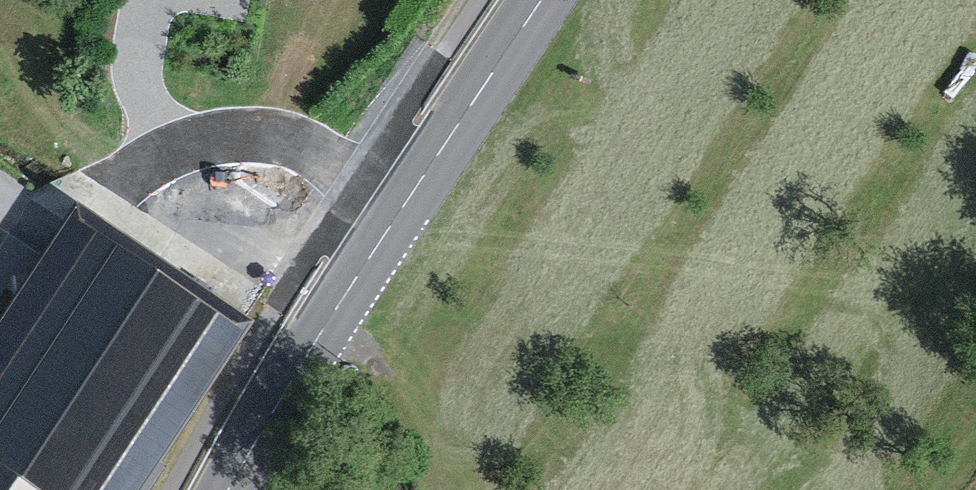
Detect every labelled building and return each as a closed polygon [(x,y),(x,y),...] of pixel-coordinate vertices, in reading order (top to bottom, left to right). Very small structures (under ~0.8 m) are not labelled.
[(0,321),(0,474),(25,489),(150,489),(250,330),(70,211),(0,321)]
